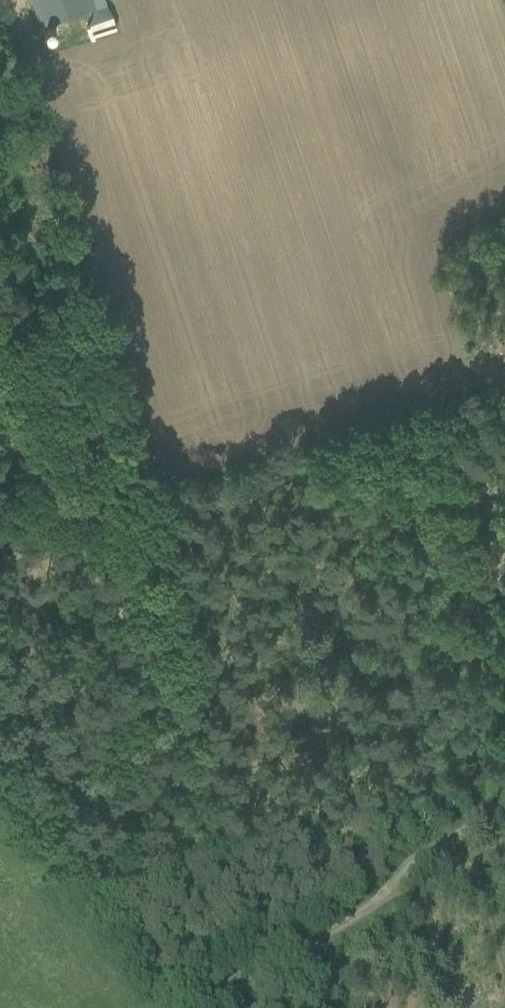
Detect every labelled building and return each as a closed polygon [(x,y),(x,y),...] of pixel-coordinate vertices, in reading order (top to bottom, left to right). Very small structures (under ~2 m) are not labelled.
[(41,26),(60,20),(96,7),(86,27),(90,36),(116,28),(112,16),(107,8),(106,6),(105,3),(104,0),(32,0),(41,26)]
